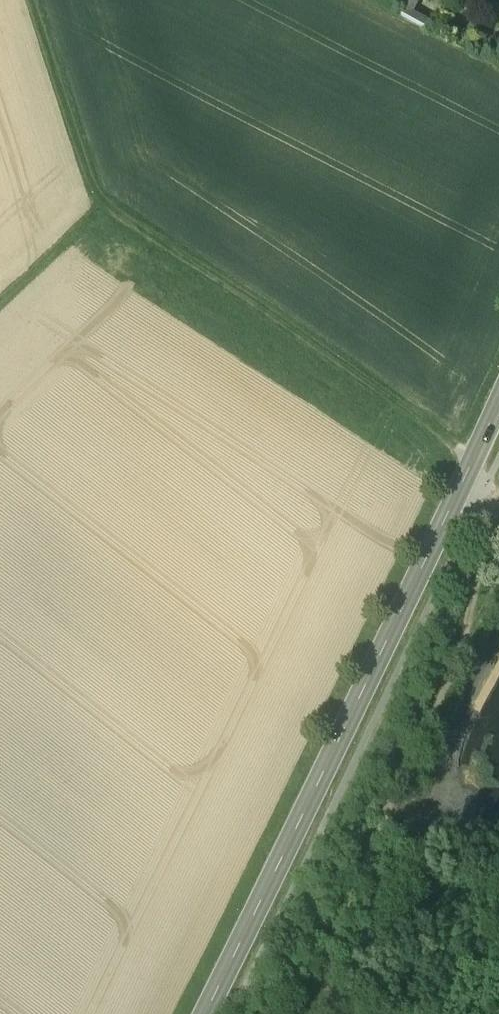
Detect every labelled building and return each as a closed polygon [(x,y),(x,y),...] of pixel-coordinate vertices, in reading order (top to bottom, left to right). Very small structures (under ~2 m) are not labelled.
[(431,26),(439,4),(449,7),(452,0),(410,0),(404,17),(431,26)]
